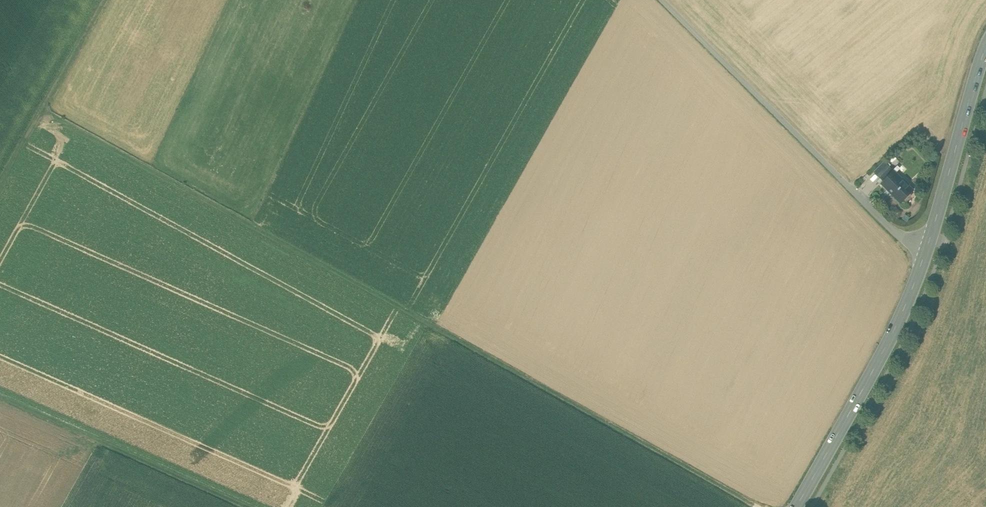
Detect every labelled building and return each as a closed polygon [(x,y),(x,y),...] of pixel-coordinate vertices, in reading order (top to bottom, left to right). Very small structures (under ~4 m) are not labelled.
[(875,172),(880,177),(890,166),(885,161),(875,172)] [(890,166),(880,177),(884,181),(894,171),(890,166)] [(913,190),(894,171),(884,181),(882,183),(901,203),(913,190)]
